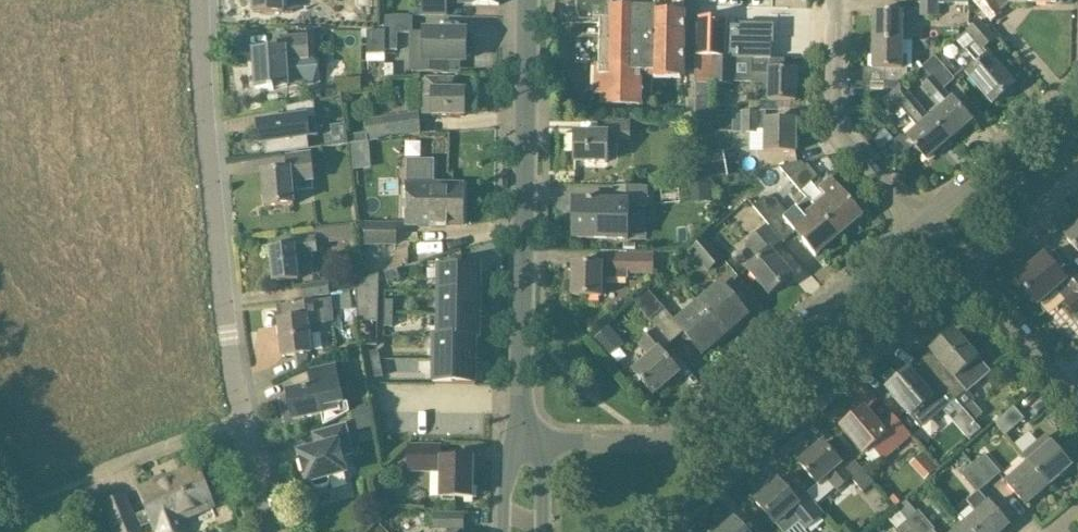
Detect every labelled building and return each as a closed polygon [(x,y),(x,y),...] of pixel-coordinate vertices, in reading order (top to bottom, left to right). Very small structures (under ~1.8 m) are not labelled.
[(253,14),(283,13),(282,0),(253,0),(253,14)] [(473,5),(473,7),(499,7),(499,0),(421,0),(421,17),(448,18),(449,4),(473,5)] [(641,98),(641,96),(652,96),(652,79),(684,79),(685,15),(682,15),(683,0),(577,0),(576,24),(601,25),(600,67),(596,67),(595,96),(600,97),(600,108),(641,108),(641,98)] [(790,0),(724,0),(725,18),(768,17),(767,10),(790,9),(790,0)] [(1009,5),(1052,6),(1052,0),(990,0),(977,0),(973,4),(991,25),(1003,14),(1001,12),(1009,5)] [(946,18),(946,5),(918,5),(918,17),(946,18)] [(902,42),(902,41),(914,41),(913,26),(903,26),(903,13),(874,13),(873,42),(902,42)] [(410,17),(385,17),(384,34),(409,35),(410,17)] [(695,18),(694,58),(695,58),(714,59),(727,59),(734,59),(772,60),(773,45),(773,42),(773,34),(741,33),(741,27),(728,27),(728,19),(695,18)] [(955,60),(968,75),(967,75),(993,105),(1015,86),(984,51),(999,37),(996,34),(994,36),(980,20),(966,32),(975,43),(955,60)] [(466,34),(414,33),(413,74),(444,74),(444,61),(466,61),(466,58),(471,58),(471,38),(466,38),(466,34)] [(282,36),(282,50),(253,52),(256,90),(288,88),(286,64),(308,63),(308,70),(319,70),(318,37),(309,37),(309,35),(282,36)] [(906,57),(902,57),(902,42),(873,42),(873,70),(864,70),(863,83),(898,84),(908,77),(908,70),(906,69),(906,57)] [(972,123),(975,119),(967,110),(963,113),(952,100),(945,91),(956,80),(935,57),(923,68),(926,71),(918,78),(924,84),(921,87),(941,109),(932,118),(952,141),(972,123)] [(695,58),(695,86),(697,86),(713,86),(714,59),(695,58)] [(734,86),(734,69),(734,59),(727,59),(714,59),(713,86),(734,86)] [(796,72),(784,72),(784,61),(772,60),(734,59),(734,69),(746,70),(746,84),(768,85),(768,102),(796,102),(796,72)] [(422,116),(433,116),(464,117),(465,92),(456,92),(457,78),(423,78),(422,116)] [(953,146),(950,142),(952,141),(932,118),(901,84),(880,102),(892,116),(902,107),(920,128),(907,139),(927,162),(939,151),(942,154),(953,146)] [(264,144),(266,156),(309,151),(307,139),(318,138),(313,103),(286,109),(288,122),(275,123),(276,125),(258,127),(260,144),(264,144)] [(759,131),(765,132),(765,152),(795,152),(796,123),(765,122),(766,112),(733,111),(733,134),(759,134),(759,131)] [(421,130),(419,113),(366,120),(369,142),(394,138),(393,134),(421,130)] [(606,122),(606,135),(575,135),(575,163),(607,163),(607,142),(633,142),(633,122),(606,122)] [(370,167),(368,136),(350,136),(352,168),(370,167)] [(692,181),(728,175),(724,152),(688,159),(692,181)] [(286,155),(287,170),(263,173),(266,208),(294,206),(292,186),(296,185),(297,192),(314,191),(314,184),(316,183),(313,153),(286,155)] [(779,168),(790,180),(800,192),(817,178),(807,166),(806,167),(801,163),(781,166),(779,168)] [(818,189),(827,199),(815,209),(840,236),(863,217),(830,178),(818,189)] [(462,227),(463,186),(407,185),(406,226),(462,227)] [(614,202),(574,202),(573,240),(627,241),(628,209),(649,209),(648,187),(614,187),(614,202)] [(782,242),(794,233),(815,257),(840,236),(815,209),(804,218),(796,209),(788,215),(775,200),(764,198),(753,207),(768,225),(782,242)] [(397,223),(365,222),(365,246),(397,247),(397,223)] [(281,242),(282,250),(271,251),(274,283),(299,280),(296,257),(319,254),(318,246),(355,242),(354,225),(314,229),(315,238),(281,242)] [(792,277),(770,252),(782,242),(768,225),(745,244),(759,261),(748,271),(769,296),(792,277)] [(1064,237),(1077,253),(1077,226),(1064,237)] [(724,259),(705,238),(689,252),(708,273),(724,259)] [(602,252),(602,265),(573,265),(572,297),(601,298),(601,295),(606,295),(606,282),(604,282),(604,280),(629,280),(629,276),(655,276),(655,254),(602,252)] [(1057,290),(1067,301),(1064,303),(1075,317),(1077,314),(1077,273),(1077,271),(1066,281),(1044,255),(1015,280),(1039,307),(1057,290)] [(439,292),(481,292),(481,268),(439,268),(439,292)] [(397,270),(385,274),(387,283),(400,278),(397,270)] [(356,282),(356,290),(358,318),(358,322),(379,322),(380,275),(356,282)] [(331,297),(329,282),(327,283),(326,278),(320,278),(321,283),(301,285),(303,300),(331,297)] [(720,285),(698,305),(725,337),(748,317),(720,285)] [(670,345),(683,333),(703,356),(725,337),(698,305),(676,323),(647,289),(633,301),(656,329),(670,345)] [(350,292),(331,294),(332,301),(333,312),(352,310),(350,292)] [(481,292),(439,292),(438,315),(480,315),(481,292)] [(332,301),(321,302),(323,325),(334,324),(333,312),(332,301)] [(385,314),(393,314),(394,301),(385,301),(385,314)] [(311,354),(308,327),(323,325),(321,302),(277,307),(278,322),(279,322),(283,357),(311,354)] [(393,314),(385,314),(384,327),(393,327),(393,314)] [(480,315),(438,315),(438,338),(476,338),(480,338),(480,315)] [(609,324),(592,338),(603,351),(620,337),(609,324)] [(679,375),(660,354),(670,345),(656,329),(637,345),(649,359),(633,373),(654,397),(679,375)] [(991,375),(978,360),(954,332),(931,352),(931,353),(923,360),(957,399),(966,392),(968,394),(991,375)] [(476,338),(438,338),(435,338),(434,361),(476,361),(476,338)] [(370,353),(372,366),(381,364),(379,351),(370,353)] [(910,418),(920,430),(922,428),(923,429),(957,399),(923,360),(921,362),(923,366),(914,373),(911,369),(886,390),(910,418)] [(476,361),(434,361),(434,385),(476,385),(476,361)] [(383,377),(381,364),(372,366),(375,379),(383,377)] [(309,370),(312,388),(288,393),(293,421),(324,416),(323,411),(345,407),(337,365),(309,370)] [(983,414),(973,402),(964,411),(974,422),(983,414)] [(357,429),(369,426),(363,407),(351,410),(357,429)] [(1025,420),(1014,408),(996,423),(1007,436),(1025,420)] [(863,455),(871,449),(883,462),(915,434),(902,419),(898,422),(893,416),(879,428),(864,410),(842,429),(863,455)] [(312,434),(317,453),(303,457),(310,481),(341,473),(338,460),(355,456),(347,425),(312,434)] [(1022,456),(1029,464),(1028,464),(1048,487),(1072,467),(1052,444),(1045,436),(1022,456)] [(408,473),(441,474),(440,498),(473,499),(474,460),(443,459),(443,445),(409,444),(408,473)] [(845,469),(842,466),(823,444),(799,464),(818,486),(826,479),(838,492),(852,480),(863,493),(874,483),(854,461),(845,469)] [(923,451),(910,460),(922,476),(935,468),(923,451)] [(984,455),(972,465),(989,485),(1001,474),(984,455)] [(1025,507),(1048,487),(1028,464),(1005,484),(1025,507)] [(989,504),(980,493),(989,485),(972,465),(961,475),(977,493),(967,502),(978,514),(966,525),(972,531),(1004,531),(1009,527),(989,504)] [(184,519),(214,507),(198,468),(138,492),(146,512),(136,515),(128,494),(100,505),(111,531),(142,531),(141,529),(151,525),(154,531),(189,531),(187,525),(184,519)] [(776,525),(782,531),(790,531),(798,524),(805,531),(825,515),(789,474),(756,502),(776,525)] [(936,530),(919,511),(908,522),(916,531),(933,531),(936,530)] [(464,515),(434,514),(433,531),(446,531),(464,531),(464,515)] [(734,520),(721,531),(744,531),(734,520)] [(908,522),(896,531),(916,531),(908,522)]
